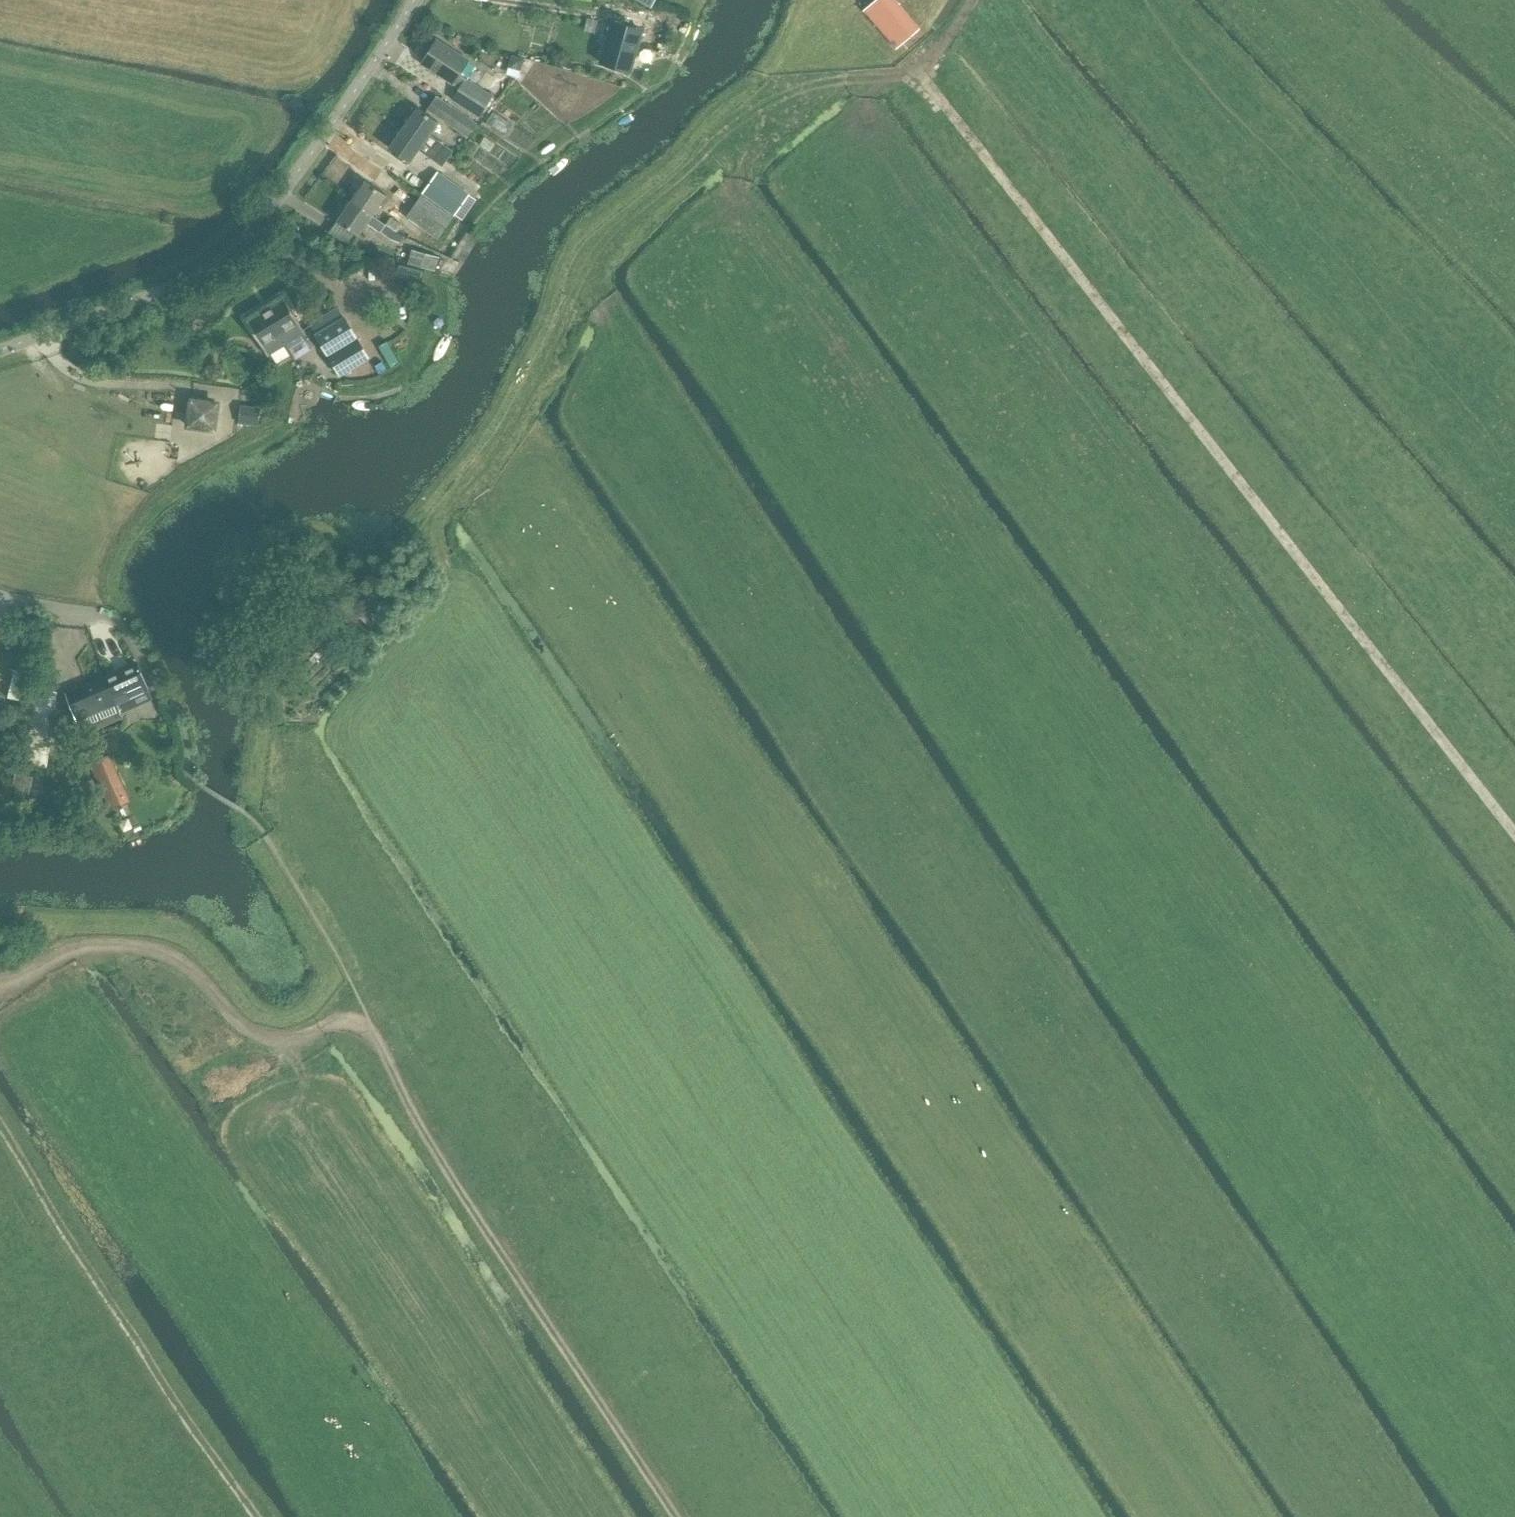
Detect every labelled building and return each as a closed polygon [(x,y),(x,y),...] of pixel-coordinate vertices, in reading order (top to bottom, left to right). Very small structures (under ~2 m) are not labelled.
[(863,11),(887,38),(895,48),(918,28),(911,21),(893,0),(876,0),(863,11)] [(601,59),(601,60),(631,69),(643,27),(613,19),(601,59)] [(436,39),(421,63),(461,89),(453,101),(478,117),(492,97),(466,80),(467,79),(460,75),(469,61),(436,39)] [(435,95),(427,107),(452,126),(466,136),(475,124),(460,114),(435,95)] [(415,105),(400,126),(446,159),(453,150),(428,133),(436,120),(415,105)] [(446,159),(400,126),(387,146),(409,160),(416,149),(441,166),(446,159)] [(438,171),(422,193),(454,216),(469,194),(438,171)] [(364,180),(350,200),(371,215),(385,194),(364,180)] [(420,195),(405,216),(437,239),(452,217),(420,195)] [(350,200),(336,219),(358,234),(366,222),(391,239),(396,232),(385,224),(371,215),(350,200)] [(401,225),(389,217),(385,224),(396,232),(401,225)] [(410,250),(406,263),(435,271),(438,258),(410,250)] [(284,299),(246,323),(266,355),(267,354),(274,365),(292,354),(289,350),(285,343),(303,332),(304,331),(284,299)] [(339,376),(368,358),(343,317),(314,334),(339,376)] [(103,339),(94,341),(97,358),(106,356),(103,339)] [(92,343),(84,344),(85,352),(93,350),(92,343)] [(185,398),(180,429),(211,434),(216,402),(185,398)] [(240,405),(237,424),(257,427),(259,407),(240,405)] [(363,613),(359,618),(370,628),(374,624),(363,613)] [(29,641),(25,654),(34,657),(38,643),(29,641)] [(136,664),(104,678),(115,703),(146,690),(147,690),(136,664)] [(104,678),(65,694),(76,720),(83,735),(121,718),(119,714),(115,703),(104,678)] [(50,734),(55,693),(34,690),(29,732),(50,734)] [(165,731),(173,728),(169,717),(161,721),(165,731)] [(129,802),(109,756),(89,764),(109,810),(129,802)] [(14,774),(9,796),(25,800),(31,777),(14,774)]
